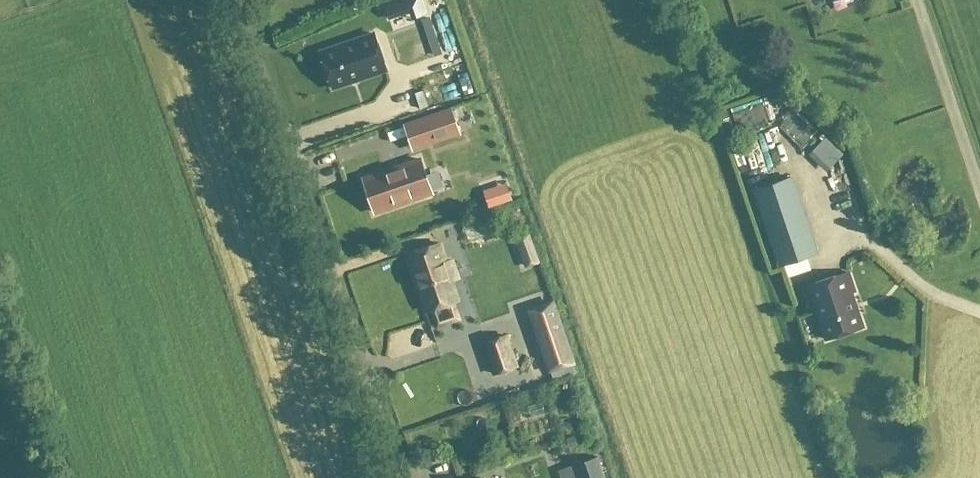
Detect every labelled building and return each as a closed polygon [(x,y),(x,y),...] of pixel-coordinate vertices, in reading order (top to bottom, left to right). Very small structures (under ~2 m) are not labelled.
[(373,35),(319,53),(331,89),(385,71),(373,35)] [(452,67),(407,82),(417,113),(462,97),(452,67)] [(450,111),(424,119),(404,127),(412,150),(433,143),(458,135),(450,111)] [(362,180),(374,213),(430,194),(419,161),(362,180)] [(816,254),(791,178),(753,191),(778,267),(816,254)] [(438,244),(405,255),(425,313),(457,303),(450,282),(458,280),(452,263),(445,265),(438,244)] [(853,293),(846,274),(804,288),(810,308),(814,306),(825,341),(861,329),(850,294),(853,293)] [(528,312),(538,342),(561,334),(551,304),(528,312)] [(482,345),(493,375),(515,367),(505,337),(482,345)] [(573,437),(564,440),(567,449),(576,446),(573,437)] [(571,466),(575,477),(603,477),(596,458),(571,466)]
